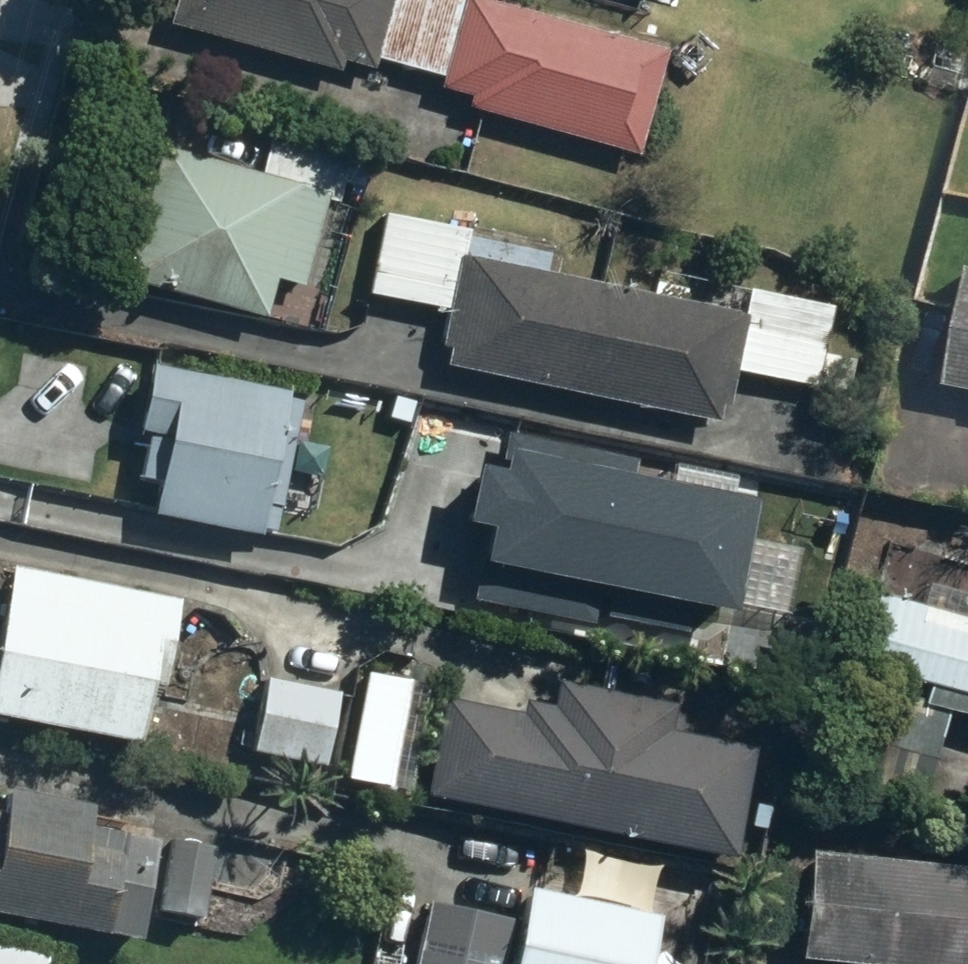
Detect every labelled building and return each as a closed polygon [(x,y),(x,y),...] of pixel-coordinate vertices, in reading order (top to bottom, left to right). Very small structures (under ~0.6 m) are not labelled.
[(452,120),(630,171),(637,145),(660,65),(461,8),(463,0),(163,0),(160,8),(153,35),(325,84),(329,72),(364,82),(369,68),(430,85),(426,99),(456,108),(452,120)] [(260,151),(251,184),(95,142),(70,234),(107,244),(95,289),(254,331),(266,287),(296,295),(318,211),(331,214),(342,173),(260,151)] [(742,299),(734,332),(452,264),(460,231),(383,212),(362,301),(439,319),(426,370),(709,438),(723,379),(840,407),(850,366),(814,358),(823,318),(742,299)] [(967,394),(967,275),(947,391),(967,394)] [(127,448),(146,452),(138,496),(152,499),(145,536),(259,556),(273,474),(285,404),(140,378),(127,448)] [(709,506),(470,462),(445,594),(684,638),(709,506)] [(0,575),(0,733),(136,760),(166,608),(0,575)] [(839,576),(782,769),(913,807),(938,723),(967,732),(967,614),(839,576)] [(397,686),(356,678),(332,791),(373,799),(397,686)] [(329,699),(252,681),(233,764),(310,782),(329,699)] [(719,873),(740,775),(745,755),(663,737),(668,715),(546,688),(540,713),(511,707),(507,723),(432,707),(410,805),(719,873)] [(75,836),(79,821),(0,800),(0,933),(118,963),(129,920),(190,933),(209,846),(75,836)] [(792,860),(783,963),(955,963),(963,875),(792,860)] [(577,909),(510,898),(506,923),(421,908),(411,963),(638,963),(645,921),(641,920),(647,885),(583,874),(577,909)]
